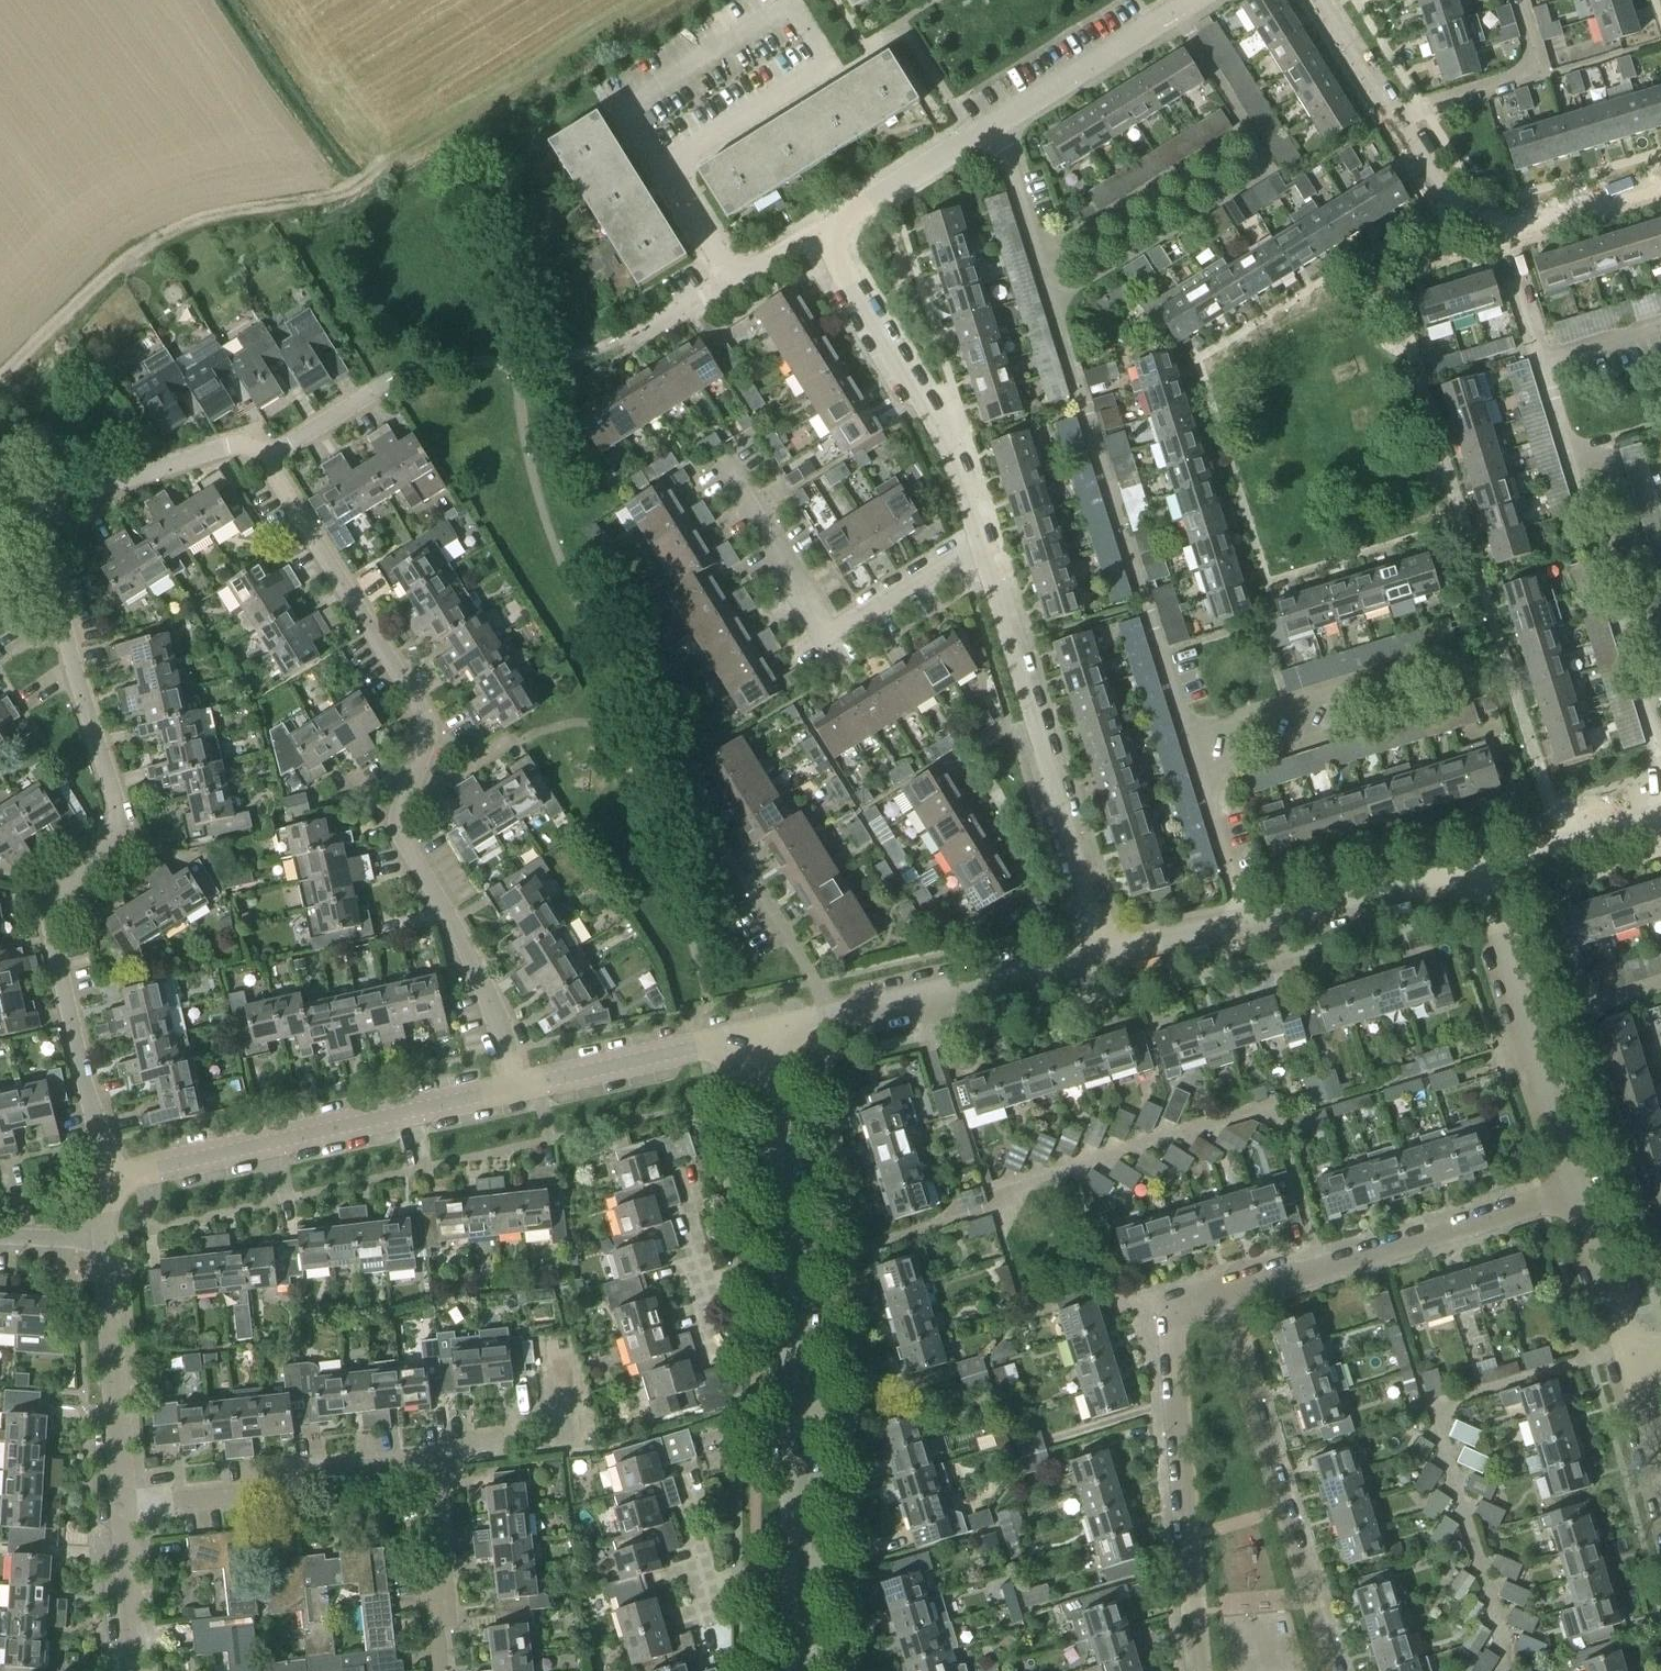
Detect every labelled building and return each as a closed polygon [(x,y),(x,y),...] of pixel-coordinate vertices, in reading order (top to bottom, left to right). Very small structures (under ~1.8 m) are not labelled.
[(853,12),(872,0),(846,0),(853,12)] [(1256,30),(1290,9),(1284,0),(1252,0),(1242,6),(1256,30)] [(1464,21),(1458,0),(1440,0),(1420,6),(1428,32),(1464,21)] [(1631,6),(1629,0),(1589,0),(1595,18),(1631,6)] [(1631,6),(1595,18),(1604,45),(1640,33),(1631,6)] [(1270,52),(1303,31),(1290,9),(1256,30),(1270,52)] [(1199,34),(1214,25),(1209,18),(1195,27),(1199,34)] [(1436,58),(1472,46),(1464,21),(1428,32),(1436,58)] [(1226,38),(1217,23),(1214,25),(1199,34),(1198,35),(1218,67),(1225,78),(1246,112),(1253,123),(1273,155),(1282,170),(1300,158),(1281,126),(1274,114),(1253,81),(1246,69),(1226,38)] [(1559,23),(1539,29),(1538,29),(1540,36),(1561,29),(1559,23)] [(1495,32),(1497,39),(1518,32),(1516,26),(1495,32)] [(1561,29),(1540,36),(1542,43),(1563,36),(1561,29)] [(1284,75),(1317,54),(1303,31),(1270,52),(1284,75)] [(1520,39),(1518,32),(1497,39),(1499,45),(1520,39)] [(1472,46),(1436,58),(1444,84),(1480,73),(1472,46)] [(1160,64),(1181,98),(1205,83),(1183,49),(1160,64)] [(729,220),(762,200),(919,103),(889,53),(698,171),(729,220)] [(1298,97),(1331,76),(1317,54),(1284,75),(1298,97)] [(1629,56),(1622,58),(1629,80),(1636,78),(1629,56)] [(1622,82),(1629,80),(1622,58),(1615,60),(1622,82)] [(1181,98),(1160,64),(1138,78),(1159,112),(1181,98)] [(1578,72),(1572,74),(1578,96),(1585,94),(1578,72)] [(1572,98),(1578,96),(1572,74),(1565,76),(1572,98)] [(1311,119),(1345,98),(1331,76),(1298,97),(1311,119)] [(1159,112),(1138,78),(1116,92),(1136,126),(1159,112)] [(1528,88),(1521,90),(1527,112),(1534,109),(1528,88)] [(1644,132),(1660,127),(1660,90),(1660,88),(1634,97),(1644,132)] [(1521,114),(1527,112),(1521,90),(1515,93),(1521,114)] [(1136,126),(1116,92),(1093,106),(1114,140),(1136,126)] [(1634,97),(1608,105),(1619,140),(1644,132),(1634,97)] [(1345,98),(1311,119),(1326,143),(1360,121),(1345,98)] [(1594,148),(1619,140),(1608,105),(1583,112),(1594,148)] [(1071,120),(1092,154),(1114,140),(1093,106),(1071,120)] [(1095,214),(1233,130),(1221,110),(1085,195),(1095,214)] [(1568,156),(1594,148),(1583,112),(1558,120),(1568,156)] [(598,114),(549,145),(639,289),(689,258),(598,114)] [(1056,171),(1067,164),(1070,168),(1092,154),(1071,120),(1048,134),(1053,142),(1044,148),(1056,171)] [(1558,120),(1532,128),(1543,164),(1568,156),(1558,120)] [(1517,172),(1543,164),(1532,128),(1506,137),(1517,172)] [(1351,147),(1338,155),(1344,164),(1357,156),(1351,147)] [(1357,156),(1344,164),(1350,173),(1362,165),(1357,156)] [(1366,183),(1365,184),(1385,216),(1408,202),(1399,186),(1406,182),(1396,166),(1389,170),(1375,178),(1370,169),(1361,175),(1366,183)] [(1279,197),(1288,192),(1277,174),(1269,179),(1279,197)] [(1311,185),(1305,176),(1293,183),(1299,192),(1311,185)] [(1365,184),(1343,197),(1363,230),(1385,216),(1365,184)] [(1311,185),(1299,192),(1304,201),(1316,193),(1311,185)] [(1252,190),(1239,197),(1245,206),(1257,199),(1252,190)] [(1070,397),(1005,192),(985,200),(1048,402),(1070,397)] [(1239,227),(1252,219),(1251,217),(1245,206),(1239,197),(1226,205),(1239,227)] [(1343,197),(1319,212),(1339,245),(1363,230),(1343,197)] [(1251,217),(1252,219),(1259,215),(1258,213),(1263,209),(1262,208),(1257,199),(1245,206),(1251,217)] [(1314,203),(1291,216),(1317,258),(1339,245),(1319,212),(1314,203)] [(1073,205),(1059,214),(1067,227),(1081,218),(1073,205)] [(930,246),(967,234),(959,209),(922,220),(930,246)] [(1193,226),(1198,235),(1210,227),(1216,236),(1232,226),(1221,209),(1205,219),(1193,226)] [(1296,227),(1273,240),(1293,273),(1317,258),(1291,216),(1290,217),(1296,227)] [(1660,259),(1660,225),(1660,220),(1634,228),(1645,263),(1660,259)] [(1216,236),(1210,227),(1198,235),(1204,244),(1216,236)] [(1620,271),(1645,263),(1634,228),(1609,236),(1620,271)] [(967,234),(930,246),(938,271),(975,260),(967,234)] [(1609,236),(1584,244),(1595,279),(1620,271),(1609,236)] [(1273,240),(1251,254),(1271,286),(1293,273),(1273,240)] [(1570,287),(1595,279),(1584,244),(1559,251),(1570,287)] [(1165,255),(1159,246),(1147,254),(1153,263),(1165,255)] [(1570,287),(1559,251),(1533,259),(1544,295),(1570,287)] [(1251,254),(1228,268),(1247,301),(1271,286),(1251,254)] [(1171,264),(1165,255),(1153,263),(1159,272),(1171,264)] [(1156,275),(1144,256),(1123,269),(1134,288),(1156,275)] [(1247,301),(1228,268),(1222,259),(1200,273),(1225,314),(1247,301)] [(975,260),(938,271),(945,296),(983,285),(975,260)] [(1465,280),(1476,316),(1502,308),(1491,272),(1465,280)] [(1176,287),(1202,328),(1225,314),(1200,273),(1176,287)] [(1476,316),(1465,280),(1440,288),(1451,324),(1476,316)] [(953,321),(990,310),(991,311),(995,309),(992,299),(987,300),(983,285),(945,296),(953,321)] [(1178,343),(1202,328),(1176,287),(1159,298),(1156,293),(1138,304),(1161,331),(1169,327),(1178,343)] [(1425,333),(1451,324),(1440,288),(1414,296),(1425,333)] [(807,310),(793,289),(755,313),(769,334),(807,310)] [(1553,325),(1560,346),(1660,315),(1660,292),(1553,325)] [(819,330),(807,310),(769,334),(781,354),(819,330)] [(998,335),(991,311),(990,310),(953,321),(961,347),(998,335)] [(284,359),(283,359),(306,395),(331,380),(316,355),(332,345),(311,312),(287,326),(295,340),(279,350),(284,359)] [(279,350),(263,324),(239,339),(248,353),(231,363),(230,364),(236,372),(235,373),(257,409),(283,393),(268,369),(283,359),(284,359),(279,350)] [(794,374),(796,373),(832,350),(819,330),(781,354),(794,374)] [(969,372),(1006,361),(998,335),(961,347),(969,372)] [(1485,345),(1489,358),(1515,349),(1511,337),(1485,345)] [(230,364),(231,363),(215,338),(191,353),(200,366),(183,377),(182,377),(188,385),(187,386),(209,422),(234,406),(220,382),(235,373),(236,372),(230,364)] [(724,378),(704,345),(699,339),(679,352),(703,391),(724,378)] [(1489,358),(1485,345),(1460,353),(1464,366),(1489,358)] [(716,353),(722,363),(734,355),(728,346),(716,353)] [(832,350),(796,373),(794,374),(806,395),(845,371),(832,350)] [(172,395),(187,386),(188,385),(182,377),(183,377),(167,351),(143,366),(152,379),(134,390),(161,435),(186,419),(172,395)] [(658,365),(683,403),(703,391),(679,352),(658,365)] [(1438,374),(1464,366),(1460,353),(1435,362),(1438,374)] [(1143,391),(1179,380),(1171,354),(1135,365),(1143,391)] [(734,355),(722,363),(729,373),(740,365),(734,355)] [(1006,361),(969,372),(977,397),(1014,386),(1006,361)] [(1584,543),(1529,363),(1507,369),(1563,549),(1584,543)] [(663,416),(683,403),(658,365),(638,377),(663,416)] [(1088,389),(1111,382),(1106,366),(1083,373),(1088,389)] [(819,415),(821,413),(857,391),(845,371),(806,395),(819,415)] [(1493,401),(1484,375),(1441,388),(1449,414),(1484,403),(1493,401)] [(618,390),(643,429),(663,416),(638,377),(618,390)] [(1179,380),(1143,391),(1151,417),(1187,406),(1179,380)] [(741,393),(747,403),(759,396),(753,386),(741,393)] [(1022,412),(1014,386),(977,397),(985,423),(1022,412)] [(598,402),(623,441),(643,429),(618,390),(598,402)] [(857,391),(821,413),(819,415),(832,435),(870,411),(857,391)] [(1101,398),(1105,411),(1116,407),(1112,395),(1101,398)] [(759,396),(747,403),(754,413),(766,405),(759,396)] [(1101,398),(1091,401),(1095,414),(1105,411),(1101,398)] [(577,416),(601,454),(623,441),(598,402),(577,416)] [(1449,414),(1457,439),(1492,428),(1484,403),(1449,414)] [(1159,443),(1195,431),(1187,406),(1151,417),(1159,443)] [(1117,408),(1096,415),(1102,432),(1123,426),(1117,408)] [(845,455),(868,440),(883,431),(870,411),(832,435),(845,455)] [(734,439),(754,426),(747,414),(726,427),(734,439)] [(1078,423),(1056,428),(1111,602),(1130,596),(1078,423)] [(380,457),(367,466),(388,499),(400,491),(407,502),(417,496),(423,504),(447,489),(414,436),(400,445),(388,426),(368,438),(380,457)] [(1500,454),(1492,428),(1457,439),(1465,464),(1500,454)] [(761,436),(767,447),(779,439),(773,429),(761,436)] [(1125,431),(1104,438),(1110,458),(1131,452),(1125,431)] [(1167,468),(1203,457),(1195,431),(1159,443),(1167,468)] [(999,470),(1037,458),(1041,457),(1038,447),(1034,448),(1029,432),(991,444),(999,470)] [(715,434),(706,440),(713,452),(723,446),(715,434)] [(1660,585),(1660,510),(1638,436),(1617,442),(1660,585)] [(767,447),(780,467),(792,460),(785,449),(786,449),(779,439),(767,447)] [(713,452),(706,440),(696,446),(703,458),(713,452)] [(872,463),(864,451),(854,457),(861,469),(872,463)] [(1110,458),(1116,478),(1137,472),(1131,452),(1110,458)] [(672,453),(662,459),(670,471),(680,465),(672,453)] [(1465,464),(1473,490),(1508,479),(1500,454),(1465,464)] [(388,499),(367,466),(354,474),(342,455),(332,461),(365,514),(388,499)] [(1175,494),(1211,482),(1203,457),(1167,468),(1175,494)] [(999,470),(1006,495),(1045,483),(1037,458),(999,470)] [(662,459),(642,472),(649,484),(670,471),(662,459)] [(365,514),(332,461),(322,467),(334,487),(309,502),(341,553),(356,544),(345,526),(365,514)] [(834,469),(841,481),(851,475),(844,463),(834,469)] [(834,469),(824,475),(831,487),(841,481),(834,469)] [(799,470),(786,478),(793,488),(805,481),(799,470)] [(671,492),(677,488),(689,481),(683,471),(626,506),(639,527),(678,504),(671,492)] [(203,495),(190,503),(211,536),(234,522),(242,535),(255,527),(220,472),(198,486),(203,495)] [(632,478),(639,490),(649,484),(642,472),(632,478)] [(875,490),(881,500),(904,538),(925,526),(895,478),(875,490)] [(1473,490),(1480,515),(1515,504),(1508,479),(1473,490)] [(1183,519),(1219,507),(1211,482),(1165,497),(1173,524),(1184,521),(1183,519)] [(811,483),(801,490),(792,495),(800,507),(808,502),(806,498),(817,491),(811,483)] [(1053,509),(1045,483),(1006,495),(1014,521),(1053,509)] [(1142,485),(1121,492),(1126,509),(1147,503),(1142,485)] [(211,536),(190,503),(177,511),(165,492),(155,498),(188,551),(211,536)] [(188,551),(155,498),(145,504),(157,523),(143,532),(149,542),(150,542),(173,578),(186,570),(178,557),(188,551)] [(881,500),(861,512),(884,551),(904,538),(881,500)] [(1480,515),(1488,540),(1523,529),(1520,517),(1530,514),(1526,500),(1515,504),(1480,515)] [(691,510),(697,520),(709,512),(703,502),(691,510)] [(1134,534),(1147,530),(1141,513),(1150,510),(1147,503),(1126,509),(1134,534)] [(652,548),(690,524),(678,504),(639,527),(652,548)] [(1191,545),(1228,534),(1219,507),(1183,519),(1184,521),(1191,545)] [(454,509),(444,516),(448,523),(448,522),(458,516),(454,509)] [(1057,524),(1053,509),(1014,521),(1022,546),(1060,534),(1065,533),(1062,523),(1057,524)] [(458,516),(457,517),(460,521),(468,516),(469,515),(467,511),(462,514),(458,516)] [(715,522),(709,512),(697,520),(703,530),(715,522)] [(861,512),(840,525),(864,563),(884,551),(861,512)] [(400,583),(408,596),(452,569),(441,552),(460,540),(448,522),(448,523),(377,566),(391,589),(400,583)] [(664,568),(703,544),(690,524),(652,548),(664,568)] [(864,563),(840,525),(819,538),(843,576),(864,563)] [(587,531),(592,540),(597,537),(598,531),(595,526),(587,531)] [(1531,555),(1523,529),(1488,540),(1496,566),(1531,555)] [(115,537),(148,590),(171,576),(172,578),(173,578),(150,542),(149,542),(137,550),(125,531),(115,537)] [(399,536),(403,544),(410,540),(406,532),(399,536)] [(1068,560),(1060,534),(1022,546),(1030,571),(1068,560)] [(1199,570),(1235,559),(1228,534),(1191,545),(1199,570)] [(148,590),(115,537),(105,544),(117,562),(102,572),(123,605),(148,590)] [(716,550),(722,560),(734,553),(728,543),(716,550)] [(677,588),(706,570),(707,571),(716,565),(703,544),(664,568),(676,587),(677,588)] [(1150,552),(1154,565),(1164,562),(1159,549),(1150,552)] [(1150,552),(1140,555),(1144,568),(1154,565),(1150,552)] [(728,570),(740,563),(734,553),(722,560),(728,570)] [(1403,564),(1414,601),(1440,594),(1428,556),(1403,564)] [(1235,559),(1199,570),(1207,597),(1244,585),(1235,559)] [(1076,585),(1068,560),(1030,571),(1037,596),(1076,585)] [(289,567),(270,579),(261,564),(227,585),(242,609),(295,576),(289,567)] [(1414,601),(1403,564),(1378,572),(1389,609),(1414,601)] [(1645,743),(1591,564),(1570,570),(1626,749),(1645,743)] [(397,621),(404,631),(466,592),(452,569),(408,596),(417,610),(397,621)] [(719,590),(707,571),(706,570),(677,588),(676,587),(667,593),(680,614),(719,590)] [(1389,609),(1378,572),(1353,579),(1364,616),(1389,609)] [(242,609),(257,632),(291,612),(283,599),(302,587),(295,576),(242,609)] [(1511,614),(1546,603),(1556,600),(1551,586),(1542,589),(1538,578),(1503,589),(1511,614)] [(1364,616),(1353,579),(1328,587),(1339,624),(1338,624),(1339,628),(1351,625),(1349,621),(1364,616)] [(1084,611),(1076,585),(1037,596),(1045,623),(1084,611)] [(1216,623),(1252,612),(1244,585),(1207,597),(1216,623)] [(1339,624),(1328,587),(1302,594),(1313,632),(1314,636),(1326,633),(1324,628),(1338,624),(1339,624)] [(732,597),(738,607),(750,599),(744,589),(732,597)] [(693,635),(732,611),(719,590),(680,614),(693,635)] [(448,637),(448,636),(481,616),(466,592),(404,631),(410,642),(429,629),(438,644),(448,637)] [(1265,618),(1274,650),(1291,645),(1289,639),(1313,632),(1302,594),(1276,602),(1280,614),(1265,618)] [(756,609),(750,599),(738,607),(744,617),(756,609)] [(1189,641),(1180,613),(1176,599),(1166,602),(1170,616),(1159,619),(1169,647),(1189,641)] [(1166,602),(1155,605),(1159,619),(1170,616),(1166,602)] [(1511,614),(1518,639),(1554,628),(1546,603),(1511,614)] [(706,655),(744,631),(732,611),(693,635),(706,655)] [(257,632),(272,655),(324,623),(318,613),(299,625),(291,612),(257,632)] [(481,616),(448,636),(448,637),(456,649),(436,661),(442,671),(495,639),(481,616)] [(1138,619),(1119,625),(1196,878),(1219,871),(1138,619)] [(1448,622),(1281,673),(1288,694),(1454,642),(1448,622)] [(272,655),(287,679),(287,680),(320,659),(312,645),(331,633),(324,623),(272,655)] [(1518,639),(1526,664),(1561,654),(1554,628),(1518,639)] [(757,637),(764,647),(776,640),(769,630),(757,637)] [(744,631),(706,655),(718,675),(757,652),(744,631)] [(953,632),(932,646),(956,684),(977,670),(953,632)] [(1099,659),(1091,634),(1052,646),(1060,671),(1099,659)] [(133,657),(136,672),(175,663),(169,636),(108,649),(110,662),(133,657)] [(468,669),(476,682),(510,662),(495,639),(442,671),(449,682),(468,669)] [(782,650),(776,640),(764,647),(770,657),(782,650)] [(932,646),(912,658),(936,696),(956,684),(932,646)] [(757,652),(718,675),(731,696),(769,672),(757,652)] [(1526,664),(1534,689),(1569,679),(1561,654),(1526,664)] [(912,658),(892,671),(916,709),(936,696),(912,658)] [(1060,671),(1068,697),(1107,685),(1099,659),(1060,671)] [(524,685),(510,662),(476,682),(485,695),(465,707),(472,717),(524,685)] [(175,663),(136,672),(139,687),(117,692),(120,703),(181,689),(175,663)] [(783,679),(789,689),(801,681),(795,671),(783,679)] [(892,671),(872,683),(895,721),(916,709),(892,671)] [(744,717),(783,693),(769,672),(731,696),(744,717)] [(1534,689),(1542,715),(1577,704),(1569,679),(1534,689)] [(872,683),(852,696),(875,734),(895,721),(872,683)] [(497,716),(506,730),(539,709),(524,685),(472,717),(478,728),(497,716)] [(1068,697),(1076,722),(1115,710),(1107,685),(1068,697)] [(181,689),(120,703),(122,715),(145,710),(148,726),(202,714),(202,712),(199,699),(184,702),(181,689)] [(370,762),(380,755),(368,736),(382,728),(360,694),(337,709),(370,762)] [(852,696),(831,708),(855,746),(875,734),(852,696)] [(14,709),(7,698),(0,703),(0,717),(14,709)] [(1470,701),(1244,772),(1251,793),(1478,722),(1470,701)] [(1542,715),(1549,740),(1584,729),(1580,714),(1589,711),(1586,701),(1577,704),(1542,715)] [(793,707),(781,714),(787,724),(799,717),(793,707)] [(855,746),(831,708),(810,722),(834,760),(855,746)] [(14,709),(0,717),(0,751),(10,744),(1,730),(20,719),(14,709)] [(336,757),(348,749),(360,768),(370,762),(337,709),(314,723),(336,757)] [(1076,722),(1084,747),(1123,736),(1123,735),(1115,710),(1076,722)] [(210,711),(202,712),(202,714),(148,726),(138,728),(140,739),(162,734),(166,749),(216,738),(210,711)] [(987,711),(977,718),(985,730),(995,723),(987,711)] [(975,736),(985,730),(977,718),(967,724),(975,736)] [(282,724),(269,732),(281,778),(293,770),(305,788),(327,774),(322,765),(336,757),(314,723),(291,738),(282,724)] [(1592,755),(1584,729),(1549,740),(1557,766),(1592,755)] [(1623,730),(1620,731),(1620,730),(1609,733),(1615,754),(1626,751),(1625,749),(1645,743),(1645,742),(1623,730)] [(1092,772),(1130,760),(1139,758),(1131,733),(1123,735),(1123,736),(1084,747),(1092,772)] [(937,743),(945,755),(954,749),(947,737),(937,743)] [(161,778),(222,764),(216,738),(166,749),(169,764),(147,769),(150,781),(161,779),(161,778)] [(800,745),(807,755),(819,748),(812,738),(800,745)] [(755,760),(741,739),(703,762),(716,784),(755,760)] [(1459,750),(1462,758),(1474,796),(1499,788),(1485,742),(1459,750)] [(945,755),(937,743),(927,749),(935,761),(945,755)] [(825,758),(819,748),(807,755),(813,765),(825,758)] [(551,820),(564,812),(530,756),(506,770),(512,780),(499,788),(520,821),(543,807),(551,820)] [(1449,804),(1474,796),(1462,758),(1437,766),(1449,804)] [(729,804),(767,780),(755,760),(716,784),(729,804)] [(1092,772),(1100,798),(1138,786),(1130,760),(1092,772)] [(907,762),(897,769),(904,780),(914,774),(907,762)] [(189,799),(228,791),(222,764),(161,778),(161,779),(164,789),(186,784),(189,799)] [(38,787),(16,801),(36,833),(49,826),(55,835),(78,821),(43,765),(30,773),(38,787)] [(941,765),(902,789),(915,810),(953,786),(941,765)] [(1423,812),(1449,804),(1437,766),(1412,774),(1411,774),(1423,812)] [(894,787),(904,780),(897,769),(887,775),(894,787)] [(1398,820),(1423,812),(1411,774),(1412,774),(1410,770),(1399,774),(1401,778),(1386,782),(1398,820)] [(520,821),(499,788),(486,796),(474,777),(464,783),(497,835),(520,821)] [(825,786),(831,795),(843,788),(837,778),(825,786)] [(780,800),(767,780),(729,804),(741,824),(780,800)] [(1372,828),(1398,820),(1386,782),(1360,790),(1372,828)] [(453,789),(465,809),(451,817),(458,829),(447,836),(466,867),(479,858),(474,849),(497,835),(464,783),(453,789)] [(966,806),(953,786),(915,810),(927,830),(966,806)] [(1100,798),(1107,822),(1146,811),(1138,786),(1100,798)] [(850,798),(843,788),(831,795),(838,805),(850,798)] [(863,807),(873,800),(865,788),(855,795),(863,807)] [(1348,835),(1372,828),(1360,790),(1336,798),(1348,835)] [(228,791),(189,799),(193,815),(182,817),(188,843),(252,828),(249,814),(234,817),(228,791)] [(289,819),(310,812),(305,795),(284,801),(289,819)] [(1323,843),(1348,835),(1336,798),(1311,805),(1323,843)] [(754,844),(763,839),(762,838),(792,820),(791,819),(780,800),(741,824),(754,844)] [(36,833),(16,801),(0,810),(0,827),(25,868),(35,862),(23,841),(36,833)] [(1297,851),(1323,843),(1311,805),(1311,806),(1309,802),(1298,805),(1299,809),(1285,813),(1297,851)] [(863,813),(869,823),(881,816),(875,806),(863,813)] [(927,830),(940,850),(978,826),(966,806),(927,830)] [(1285,813),(1284,808),(1273,812),(1275,817),(1260,821),(1272,859),(1297,851),(1285,813)] [(1107,822),(1115,848),(1154,836),(1164,833),(1162,827),(1156,824),(1151,825),(1146,811),(1107,822)] [(775,858),(813,834),(800,814),(791,819),(792,820),(762,838),(763,839),(775,858)] [(293,858),(343,847),(354,844),(351,833),(329,838),(326,821),(274,833),(281,862),(293,859),(293,858)] [(847,828),(853,838),(865,831),(859,821),(847,828)] [(991,846),(978,826),(940,850),(952,870),(991,846)] [(0,827),(0,857),(4,854),(15,874),(25,868),(0,827)] [(871,841),(865,831),(853,838),(859,848),(871,841)] [(788,879),(825,855),(813,834),(775,858),(788,879)] [(1115,848),(1123,873),(1162,861),(1154,836),(1115,848)] [(882,845),(888,855),(900,848),(893,838),(882,845)] [(952,870),(965,890),(1004,866),(991,846),(952,870)] [(293,859),(298,884),(371,868),(369,856),(347,861),(343,847),(293,858),(293,859)] [(888,855),(894,865),(900,875),(912,867),(900,848),(888,855)] [(825,855),(788,879),(801,899),(838,876),(825,855)] [(508,909),(517,923),(551,902),(537,879),(549,871),(542,858),(485,893),(500,914),(508,909)] [(162,861),(151,867),(184,919),(208,904),(207,902),(219,894),(198,860),(185,869),(186,871),(173,879),(162,861)] [(1131,899),(1148,893),(1152,904),(1173,897),(1170,886),(1178,884),(1173,867),(1164,870),(1162,861),(1123,873),(1131,899)] [(872,869),(878,879),(890,871),(884,862),(872,869)] [(978,912),(1017,888),(1004,866),(965,890),(978,912)] [(184,919),(151,867),(142,873),(153,892),(140,900),(160,934),(184,919)] [(371,868),(298,884),(304,911),(355,899),(352,884),(374,879),(371,868)] [(896,881),(890,871),(878,879),(884,889),(896,881)] [(813,919),(850,896),(851,896),(838,876),(801,899),(813,919)] [(925,887),(919,877),(907,885),(913,895),(925,887)] [(1660,910),(1660,881),(1653,883),(1660,910)] [(1627,891),(1639,928),(1660,921),(1660,910),(1653,883),(1627,891)] [(925,887),(913,895),(920,905),(932,897),(925,887)] [(1627,891),(1603,899),(1614,936),(1639,928),(1627,891)] [(851,896),(850,896),(813,919),(826,940),(863,916),(851,896)] [(160,934),(140,900),(127,908),(122,899),(99,913),(134,969),(147,960),(139,947),(160,934)] [(359,914),(355,899),(304,911),(313,952),(375,938),(369,912),(359,914)] [(1589,944),(1614,936),(1603,899),(1577,907),(1589,944)] [(512,957),(521,951),(565,924),(551,902),(517,923),(525,935),(506,947),(512,957)] [(915,913),(909,903),(897,910),(904,920),(915,913)] [(1577,907),(1551,916),(1563,952),(1589,944),(1577,907)] [(239,917),(241,926),(250,924),(248,915),(239,917)] [(863,916),(826,940),(839,961),(876,937),(863,916)] [(939,936),(951,928),(945,918),(933,926),(939,936)] [(510,976),(516,986),(579,947),(565,924),(521,951),(529,964),(510,976)] [(542,985),(550,998),(594,971),(579,947),(516,986),(522,996),(542,985)] [(24,960),(22,949),(0,954),(0,966),(24,961),(24,960)] [(1579,1001),(1660,975),(1660,953),(1572,981),(1579,1001)] [(24,961),(0,966),(0,994),(20,990),(17,975),(39,970),(36,958),(24,960),(24,961)] [(1411,968),(1398,973),(1409,1009),(1436,1001),(1439,1009),(1456,1004),(1444,966),(1427,972),(1423,959),(1410,963),(1411,968)] [(303,962),(294,964),(296,973),(305,972),(303,962)] [(1398,973),(1396,967),(1383,971),(1385,976),(1371,980),(1382,1017),(1409,1009),(1398,973)] [(594,971),(550,998),(558,1011),(539,1023),(546,1034),(577,1015),(584,1028),(612,1021),(610,1009),(605,1010),(599,1001),(609,994),(594,971)] [(138,973),(127,975),(129,985),(140,984),(138,973)] [(1356,1025),(1382,1017),(1371,980),(1369,975),(1357,979),(1359,984),(1345,988),(1356,1025)] [(409,982),(417,1020),(432,1017),(437,1039),(450,1036),(436,976),(409,982)] [(409,982),(387,987),(385,977),(380,978),(382,988),(395,1049),(407,1046),(402,1024),(417,1020),(409,982)] [(105,1012),(108,1024),(180,1007),(174,980),(124,991),(127,1007),(105,1012)] [(1331,992),(1317,997),(1301,1002),(1311,1037),(1327,1032),(1328,1034),(1356,1025),(1345,988),(1343,983),(1330,987),(1331,992)] [(382,988),(360,993),(359,986),(354,987),(355,994),(364,1032),(379,1029),(384,1051),(395,1049),(382,988)] [(1574,988),(1567,991),(1570,1003),(1578,1001),(1574,988)] [(20,990),(0,994),(0,1037),(39,1028),(34,1003),(24,1005),(20,990)] [(657,990),(647,997),(656,1012),(666,1005),(657,990)] [(243,991),(228,995),(243,1059),(269,1053),(267,1042),(281,1039),(273,1000),(247,1006),(243,991)] [(1262,1003),(1248,1007),(1259,1043),(1285,1035),(1288,1045),(1306,1039),(1295,1003),(1279,1008),(1274,993),(1260,997),(1262,1003)] [(310,1045),(302,1006),(303,1006),(300,994),(273,1000),(281,1039),(297,1035),(302,1058),(313,1055),(310,1045)] [(349,1036),(364,1032),(355,994),(329,1000),(342,1061),(354,1058),(349,1036)] [(303,1006),(302,1006),(310,1045),(326,1041),(331,1063),(342,1061),(329,1000),(303,1006)] [(1233,1051),(1259,1043),(1248,1007),(1247,1001),(1234,1005),(1236,1010),(1222,1014),(1233,1051)] [(180,1007),(108,1024),(110,1035),(132,1030),(136,1045),(186,1034),(180,1007)] [(1209,1018),(1196,1022),(1207,1059),(1205,1059),(1208,1070),(1232,1063),(1229,1052),(1233,1051),(1222,1014),(1221,1009),(1207,1014),(1209,1018)] [(1601,1062),(1640,1050),(1629,1012),(1616,1016),(1617,1022),(1591,1030),(1601,1062)] [(1179,1067),(1205,1059),(1207,1059),(1196,1022),(1194,1018),(1182,1021),(1183,1026),(1154,1035),(1167,1080),(1182,1076),(1179,1067)] [(230,1027),(219,1029),(221,1040),(232,1038),(230,1027)] [(1113,1035),(1100,1039),(1110,1076),(1136,1069),(1138,1075),(1154,1070),(1143,1034),(1129,1038),(1125,1027),(1112,1031),(1113,1035)] [(131,1075),(131,1074),(192,1060),(186,1034),(136,1045),(139,1060),(117,1065),(120,1077),(131,1075)] [(1098,1035),(1085,1039),(1087,1043),(1073,1048),(1084,1084),(1110,1076),(1100,1039),(1098,1035)] [(1057,1092),(1084,1084),(1073,1048),(1072,1043),(1058,1048),(1060,1052),(1046,1056),(1057,1092)] [(1423,1057),(1427,1070),(1428,1071),(1454,1063),(1449,1049),(1423,1057)] [(1601,1062),(1610,1092),(1650,1080),(1640,1050),(1601,1062)] [(1033,1060),(1020,1064),(1030,1100),(1057,1092),(1046,1056),(1045,1051),(1031,1055),(1033,1060)] [(1004,1108),(1030,1100),(1020,1064),(1018,1059),(1006,1063),(1007,1068),(993,1072),(1004,1108)] [(155,1081),(159,1096),(198,1087),(192,1060),(131,1074),(131,1075),(134,1086),(155,1081)] [(1420,1074),(1417,1064),(1398,1070),(1401,1080),(1420,1074)] [(981,1076),(966,1080),(952,1085),(961,1113),(976,1109),(978,1116),(1004,1108),(993,1072),(992,1068),(979,1071),(981,1076)] [(48,1145),(61,1142),(52,1104),(67,1101),(60,1070),(50,1072),(46,1082),(19,1088),(28,1127),(43,1123),(48,1145)] [(1379,1075),(1381,1085),(1382,1085),(1401,1080),(1398,1070),(1379,1075)] [(1430,1077),(1431,1078),(1435,1094),(1461,1086),(1456,1070),(1430,1077)] [(1320,1076),(1328,1102),(1344,1097),(1335,1071),(1320,1076)] [(1328,1102),(1320,1076),(1306,1080),(1314,1106),(1328,1102)] [(1423,1080),(1421,1080),(1403,1086),(1406,1096),(1426,1090),(1423,1080)] [(1610,1092),(1619,1122),(1659,1110),(1650,1080),(1610,1092)] [(908,1129),(918,1126),(910,1099),(912,1098),(908,1085),(871,1097),(875,1109),(858,1115),(862,1127),(866,1125),(871,1139),(908,1129)] [(1403,1086),(1384,1091),(1387,1102),(1406,1096),(1403,1086)] [(198,1087),(159,1096),(162,1111),(141,1115),(144,1128),(204,1114),(198,1087)] [(0,1093),(0,1126),(6,1155),(18,1152),(13,1130),(28,1127),(19,1088),(0,1093)] [(1265,1088),(1244,1094),(1247,1104),(1267,1097),(1265,1088)] [(956,1114),(948,1089),(933,1093),(941,1119),(956,1114)] [(1247,1104),(1244,1094),(1227,1099),(1230,1110),(1247,1104)] [(1162,1119),(1177,1125),(1187,1101),(1173,1095),(1162,1119)] [(1354,1112),(1373,1106),(1370,1096),(1351,1101),(1354,1112)] [(1354,1112),(1351,1101),(1332,1107),(1336,1118),(1354,1112)] [(1147,1103),(1136,1128),(1151,1134),(1161,1109),(1147,1103)] [(1298,1117),(1303,1134),(1330,1126),(1325,1110),(1298,1117)] [(1628,1152),(1660,1142),(1660,1118),(1659,1110),(1619,1122),(1628,1152)] [(1110,1136),(1124,1142),(1134,1117),(1120,1111),(1110,1136)] [(1093,1119),(1083,1144),(1097,1150),(1108,1126),(1093,1119)] [(1448,1134),(1450,1141),(1462,1176),(1464,1181),(1475,1178),(1473,1174),(1489,1169),(1480,1142),(1489,1140),(1483,1119),(1463,1125),(1464,1129),(1448,1134)] [(952,1145),(958,1143),(968,1140),(962,1121),(946,1126),(946,1127),(945,1127),(947,1135),(949,1134),(952,1145)] [(1239,1158),(1247,1145),(1243,1142),(1249,1131),(1239,1125),(1224,1129),(1215,1142),(1239,1158)] [(1067,1127),(1056,1152),(1071,1159),(1082,1133),(1067,1127)] [(665,1151),(669,1165),(698,1157),(689,1128),(616,1149),(620,1163),(617,1164),(625,1190),(614,1193),(615,1194),(664,1180),(664,1179),(657,1153),(665,1151)] [(908,1129),(871,1139),(866,1141),(870,1153),(875,1152),(879,1166),(917,1155),(908,1129)] [(1029,1160),(1045,1167),(1055,1141),(1040,1135),(1029,1160)] [(1212,1166),(1221,1152),(1198,1137),(1189,1151),(1212,1166)] [(974,1158),(968,1140),(958,1143),(964,1161),(974,1158)] [(1450,1141),(1423,1149),(1435,1185),(1437,1190),(1449,1186),(1448,1181),(1462,1176),(1450,1141)] [(1638,1181),(1660,1174),(1660,1142),(1628,1152),(1638,1181)] [(1004,1168),(1019,1174),(1029,1149),(1014,1143),(1004,1168)] [(1162,1159),(1185,1174),(1194,1160),(1171,1146),(1162,1159)] [(1371,1165),(1382,1201),(1383,1206),(1395,1202),(1394,1198),(1408,1193),(1394,1147),(1368,1155),(1371,1165)] [(1394,1147),(1408,1193),(1410,1198),(1423,1194),(1421,1189),(1435,1185),(1423,1149),(1397,1157),(1394,1147)] [(1136,1168),(1159,1182),(1167,1169),(1144,1154),(1136,1168)] [(917,1155),(879,1166),(874,1168),(878,1180),(883,1178),(887,1193),(925,1182),(917,1155)] [(1367,1155),(1370,1165),(1344,1173),(1356,1209),(1357,1214),(1369,1211),(1367,1205),(1382,1201),(1371,1165),(1368,1155),(1367,1155)] [(1133,1191),(1141,1177),(1117,1163),(1109,1177),(1133,1191)] [(1092,1170),(1085,1182),(1084,1184),(1107,1198),(1115,1185),(1092,1170)] [(1286,1219),(1283,1208),(1296,1203),(1287,1173),(1273,1177),(1275,1183),(1249,1191),(1260,1226),(1262,1232),(1275,1229),(1273,1223),(1286,1219)] [(1341,1213),(1356,1209),(1344,1173),(1317,1181),(1329,1222),(1343,1218),(1341,1213)] [(1647,1211),(1660,1207),(1660,1174),(1638,1181),(1647,1211)] [(663,1195),(667,1209),(681,1204),(673,1176),(664,1179),(664,1180),(615,1194),(618,1207),(614,1208),(622,1235),(612,1238),(612,1239),(623,1236),(663,1223),(662,1222),(655,1197),(663,1195)] [(524,1232),(519,1194),(506,1196),(503,1177),(489,1179),(496,1236),(524,1232)] [(464,1200),(468,1239),(496,1236),(489,1179),(475,1181),(477,1199),(464,1200)] [(1074,1186),(1061,1179),(1053,1193),(1066,1200),(1074,1186)] [(925,1182),(887,1193),(882,1195),(886,1207),(891,1205),(896,1221),(933,1209),(925,1182)] [(568,1244),(567,1232),(561,1184),(534,1187),(535,1193),(519,1194),(524,1232),(551,1229),(552,1234),(553,1245),(568,1244)] [(956,1196),(961,1212),(988,1204),(983,1188),(956,1196)] [(1222,1199),(1233,1235),(1235,1241),(1248,1237),(1246,1231),(1260,1226),(1249,1191),(1222,1199)] [(468,1239),(464,1200),(448,1202),(447,1197),(420,1200),(422,1213),(426,1249),(439,1247),(439,1243),(468,1239)] [(1196,1207),(1207,1243),(1209,1249),(1222,1245),(1220,1239),(1233,1235),(1222,1199),(1196,1207)] [(359,1265),(360,1276),(386,1273),(381,1224),(367,1225),(364,1207),(351,1209),(359,1265)] [(1169,1215),(1180,1251),(1182,1257),(1195,1253),(1193,1247),(1207,1243),(1196,1207),(1169,1215)] [(1656,1241),(1660,1239),(1660,1207),(1647,1211),(1656,1241)] [(359,1265),(351,1209),(338,1210),(340,1228),(326,1230),(330,1269),(359,1265)] [(385,1262),(386,1273),(416,1269),(413,1250),(426,1249),(422,1213),(395,1217),(396,1222),(381,1224),(385,1262)] [(1143,1223),(1154,1259),(1155,1265),(1168,1261),(1166,1255),(1180,1251),(1169,1215),(1143,1223)] [(996,1232),(991,1217),(964,1225),(969,1241),(996,1232)] [(621,1278),(621,1279),(643,1272),(644,1273),(662,1268),(654,1241),(662,1239),(665,1252),(679,1248),(671,1220),(662,1222),(663,1223),(623,1236),(612,1239),(616,1251),(613,1252),(621,1278)] [(1141,1263),(1154,1259),(1143,1223),(1116,1232),(1128,1273),(1142,1269),(1141,1263)] [(298,1240),(285,1242),(290,1285),(291,1285),(290,1278),(304,1276),(303,1272),(330,1269),(326,1230),(311,1231),(310,1226),(298,1227),(299,1233),(297,1233),(298,1240)] [(248,1291),(244,1253),(230,1255),(227,1235),(214,1237),(221,1294),(248,1291)] [(221,1294),(214,1237),(200,1238),(202,1257),(189,1259),(194,1297),(221,1294)] [(276,1287),(290,1285),(285,1242),(258,1245),(259,1251),(244,1253),(248,1291),(276,1287)] [(1496,1264),(1507,1301),(1534,1293),(1522,1252),(1510,1255),(1511,1260),(1496,1264)] [(194,1297),(189,1259),(174,1261),(173,1259),(172,1259),(172,1256),(161,1257),(161,1262),(159,1263),(160,1270),(147,1272),(151,1307),(166,1306),(165,1301),(194,1297)] [(882,1280),(886,1294),(923,1283),(915,1256),(873,1269),(876,1282),(882,1280)] [(1484,1267),(1469,1271),(1480,1309),(1507,1301),(1496,1264),(1495,1259),(1483,1263),(1484,1267)] [(997,1269),(1003,1288),(1012,1285),(1006,1266),(997,1269)] [(1457,1275),(1442,1280),(1453,1317),(1480,1309),(1469,1271),(1468,1267),(1456,1270),(1457,1275)] [(604,1283),(612,1311),(616,1309),(624,1337),(663,1325),(664,1325),(656,1297),(651,1299),(644,1273),(643,1272),(621,1279),(621,1278),(604,1283)] [(1430,1283),(1400,1292),(1411,1329),(1453,1317),(1442,1280),(1441,1275),(1428,1278),(1430,1283)] [(6,1297),(8,1277),(0,1277),(0,1348),(1,1348),(7,1343),(8,1336),(18,1336),(20,1298),(6,1297)] [(583,1278),(575,1279),(576,1289),(584,1288),(583,1278)] [(895,1321),(931,1310),(923,1283),(886,1294),(881,1296),(885,1307),(890,1306),(895,1321)] [(1018,1305),(1012,1285),(1003,1288),(1009,1308),(1018,1305)] [(1092,1290),(1056,1301),(1068,1340),(1105,1329),(1109,1327),(1106,1315),(1100,1317),(1092,1290)] [(35,1299),(20,1298),(18,1336),(17,1349),(45,1351),(45,1343),(59,1344),(59,1343),(60,1326),(61,1310),(48,1308),(48,1301),(47,1301),(47,1295),(35,1294),(35,1299)] [(1395,1320),(1386,1294),(1371,1298),(1380,1324),(1395,1320)] [(567,1301),(570,1312),(585,1308),(581,1296),(567,1301)] [(898,1349),(940,1337),(931,1310),(895,1321),(890,1322),(893,1335),(898,1333),(902,1347),(898,1348),(898,1349)] [(1283,1354),(1319,1343),(1311,1316),(1269,1329),(1273,1340),(1278,1339),(1283,1354)] [(689,1361),(698,1358),(690,1331),(675,1336),(679,1349),(672,1351),(664,1325),(663,1325),(624,1337),(632,1364),(636,1363),(639,1375),(643,1374),(650,1372),(689,1360),(689,1361)] [(1388,1331),(1393,1349),(1403,1346),(1397,1327),(1388,1331)] [(306,1329),(297,1329),(298,1342),(303,1341),(307,1337),(306,1329)] [(478,1332),(479,1337),(480,1347),(484,1384),(499,1382),(500,1388),(512,1387),(511,1382),(513,1382),(512,1373),(525,1371),(521,1337),(507,1338),(506,1329),(478,1332)] [(1109,1343),(1105,1329),(1068,1340),(1076,1366),(1113,1355),(1117,1354),(1114,1342),(1109,1343)] [(286,1332),(287,1342),(296,1341),(295,1331),(286,1332)] [(203,1337),(204,1349),(218,1348),(217,1336),(203,1337)] [(452,1358),(441,1359),(445,1394),(470,1391),(469,1386),(484,1384),(480,1347),(479,1337),(450,1340),(452,1358)] [(940,1337),(898,1349),(902,1361),(907,1359),(911,1375),(948,1364),(940,1337)] [(443,1395),(445,1394),(441,1359),(439,1341),(428,1342),(424,1348),(426,1366),(400,1369),(404,1407),(417,1405),(417,1410),(430,1409),(429,1403),(431,1403),(430,1396),(443,1395)] [(1286,1366),(1291,1380),(1327,1369),(1319,1343),(1283,1354),(1278,1356),(1281,1367),(1286,1366)] [(1402,1375),(1411,1372),(1403,1346),(1393,1349),(1402,1375)] [(1523,1356),(1527,1372),(1555,1364),(1550,1348),(1523,1356)] [(215,1354),(203,1356),(204,1368),(216,1367),(215,1354)] [(185,1357),(187,1374),(202,1373),(200,1355),(185,1357)] [(1117,1370),(1113,1355),(1076,1366),(1085,1393),(1121,1382),(1126,1381),(1122,1369),(1117,1370)] [(962,1380),(988,1372),(984,1358),(958,1365),(962,1380)] [(650,1372),(643,1374),(656,1418),(681,1410),(698,1404),(697,1403),(701,1402),(702,1401),(706,1415),(723,1410),(727,1409),(723,1395),(725,1395),(716,1367),(702,1371),(706,1385),(697,1387),(689,1361),(689,1360),(650,1372)] [(377,1429),(391,1428),(389,1408),(404,1407),(400,1369),(399,1361),(370,1365),(371,1367),(377,1429)] [(287,1396),(261,1398),(265,1436),(281,1434),(282,1440),(294,1438),(293,1433),(294,1433),(294,1425),(307,1424),(300,1367),(300,1364),(284,1366),(287,1396)] [(332,1415),(347,1413),(342,1371),(320,1373),(319,1368),(315,1365),(309,1364),(300,1364),(300,1367),(307,1424),(332,1421),(332,1415)] [(1515,1364),(1498,1369),(1501,1380),(1518,1375),(1515,1364)] [(363,1431),(377,1429),(371,1367),(370,1365),(369,1365),(369,1367),(342,1371),(347,1413),(360,1411),(363,1431)] [(993,1371),(999,1390),(1011,1386),(1006,1367),(993,1371)] [(1336,1396),(1327,1369),(1291,1380),(1285,1381),(1289,1393),(1294,1392),(1299,1407),(1294,1408),(1294,1409),(1336,1396)] [(1501,1380),(1498,1369),(1479,1375),(1482,1385),(1501,1380)] [(1422,1375),(1429,1401),(1445,1396),(1437,1370),(1422,1375)] [(988,1372),(962,1380),(967,1395),(993,1388),(988,1372)] [(1417,1390),(1411,1372),(1402,1375),(1399,1376),(1402,1383),(1399,1384),(1401,1391),(1404,1390),(1406,1394),(1417,1390)] [(1121,1382),(1085,1393),(1093,1421),(1134,1408),(1130,1395),(1125,1397),(1121,1382)] [(1565,1409),(1569,1407),(1570,1407),(1569,1407),(1566,1395),(1561,1397),(1556,1382),(1506,1397),(1509,1407),(1523,1403),(1528,1420),(1565,1409)] [(1011,1386),(999,1390),(1004,1409),(1017,1406),(1011,1386)] [(234,1402),(240,1458),(254,1457),(252,1437),(265,1436),(261,1398),(260,1389),(233,1392),(234,1402)] [(42,1404),(42,1394),(7,1391),(5,1415),(10,1415),(9,1433),(0,1432),(0,1444),(8,1444),(46,1447),(47,1432),(53,1432),(54,1420),(48,1419),(48,1418),(41,1417),(42,1404)] [(1308,1434),(1320,1430),(1324,1442),(1355,1432),(1350,1416),(1342,1418),(1336,1396),(1294,1409),(1297,1420),(1303,1418),(1308,1434)] [(240,1458),(234,1402),(206,1405),(211,1442),(224,1441),(227,1460),(228,1460),(240,1458)] [(195,1444),(211,1442),(206,1405),(179,1407),(178,1403),(153,1406),(157,1441),(180,1438),(181,1446),(184,1445),(185,1451),(196,1449),(195,1444)] [(1536,1446),(1574,1435),(1578,1434),(1574,1422),(1569,1423),(1565,1409),(1528,1420),(1536,1446)] [(884,1438),(889,1452),(925,1441),(916,1414),(875,1427),(879,1440),(884,1438)] [(1451,1438),(1475,1448),(1481,1434),(1458,1423),(1451,1438)] [(998,1446),(998,1448),(1010,1445),(1004,1425),(992,1429),(993,1430),(982,1434),(987,1450),(998,1446)] [(689,1429),(616,1451),(620,1465),(617,1465),(625,1492),(626,1492),(664,1481),(664,1480),(660,1468),(697,1457),(689,1429)] [(1022,1460),(1045,1453),(1039,1433),(1015,1441),(1022,1460)] [(1544,1473),(1581,1462),(1586,1460),(1582,1449),(1578,1450),(1574,1435),(1536,1446),(1544,1473)] [(1405,1462),(1418,1471),(1435,1448),(1421,1438),(1405,1462)] [(925,1441),(889,1452),(883,1454),(887,1465),(891,1464),(896,1479),(933,1468),(925,1441)] [(45,1460),(46,1447),(8,1444),(6,1472),(64,1475),(65,1462),(45,1460)] [(1010,1445),(998,1448),(1004,1467),(1015,1464),(1010,1445)] [(1320,1472),(1325,1487),(1360,1476),(1352,1449),(1310,1461),(1314,1474),(1320,1472)] [(1460,1465),(1483,1475),(1489,1460),(1466,1450),(1460,1465)] [(1045,1453),(1022,1460),(1021,1460),(1026,1475),(1052,1467),(1047,1452),(1045,1453)] [(1080,1490),(1115,1479),(1120,1477),(1117,1466),(1112,1468),(1107,1452),(1059,1467),(1063,1478),(1075,1474),(1080,1490)] [(559,1459),(544,1461),(545,1471),(561,1468),(559,1459)] [(1586,1477),(1581,1462),(1544,1473),(1553,1500),(1593,1487),(1590,1475),(1586,1477)] [(951,1492),(944,1465),(933,1468),(896,1479),(891,1481),(895,1493),(900,1491),(905,1506),(942,1495),(951,1492)] [(1415,1489),(1427,1497),(1443,1473),(1430,1465),(1415,1489)] [(490,1518),(528,1514),(525,1489),(531,1488),(529,1471),(494,1474),(495,1488),(487,1489),(487,1490),(482,1491),(483,1503),(489,1503),(490,1518)] [(63,1489),(64,1475),(6,1472),(4,1499),(43,1501),(44,1488),(63,1489)] [(1360,1476),(1325,1487),(1318,1489),(1322,1500),(1327,1498),(1331,1513),(1326,1515),(1368,1503),(1360,1476)] [(619,1508),(616,1509),(624,1537),(636,1533),(658,1526),(663,1524),(663,1523),(659,1512),(682,1505),(674,1477),(664,1480),(664,1481),(626,1492),(625,1492),(614,1495),(619,1508)] [(1474,1477),(1468,1491),(1491,1501),(1497,1487),(1474,1477)] [(1120,1494),(1115,1479),(1080,1490),(1088,1516),(1124,1505),(1129,1504),(1125,1493),(1120,1494)] [(1423,1515),(1436,1524),(1451,1501),(1437,1492),(1423,1515)] [(917,1549),(968,1534),(962,1514),(946,1510),(942,1495),(905,1506),(900,1508),(903,1520),(908,1518),(917,1549)] [(42,1517),(43,1501),(4,1499),(2,1528),(11,1529),(10,1542),(46,1544),(48,1517),(42,1517)] [(1483,1502),(1476,1517),(1500,1528),(1507,1514),(1483,1502)] [(1334,1541),(1376,1529),(1368,1503),(1326,1515),(1330,1527),(1336,1525),(1340,1539),(1334,1541)] [(1594,1533),(1590,1518),(1585,1503),(1540,1517),(1544,1532),(1553,1529),(1561,1556),(1598,1545),(1603,1543),(1599,1532),(1594,1533)] [(1088,1516),(1096,1543),(1132,1532),(1137,1530),(1133,1518),(1128,1520),(1124,1505),(1088,1516)] [(974,1530),(995,1523),(990,1507),(969,1515),(974,1530)] [(1007,1541),(1016,1538),(1023,1536),(1015,1510),(999,1515),(1007,1541)] [(473,1533),(474,1547),(537,1540),(541,1540),(540,1536),(531,1537),(528,1514),(490,1518),(492,1531),(473,1533)] [(1431,1541),(1444,1549),(1459,1527),(1447,1518),(1431,1541)] [(661,1540),(666,1554),(680,1549),(672,1521),(663,1523),(663,1524),(658,1526),(636,1533),(624,1537),(613,1541),(617,1552),(613,1554),(621,1579),(604,1585),(621,1580),(644,1574),(662,1569),(653,1542),(661,1540)] [(1384,1556),(1383,1551),(1376,1529),(1334,1541),(1338,1553),(1344,1552),(1348,1567),(1384,1556)] [(258,1615),(249,1531),(188,1538),(192,1573),(224,1570),(229,1617),(230,1617),(253,1615),(258,1615)] [(1132,1532),(1096,1543),(1109,1585),(1145,1574),(1141,1560),(1145,1558),(1141,1545),(1136,1547),(1132,1532)] [(1022,1558),(1016,1538),(1007,1541),(1012,1561),(1022,1558)] [(495,1559),(496,1573),(534,1569),(531,1544),(541,1543),(541,1540),(537,1540),(474,1547),(475,1561),(495,1559)] [(10,1542),(9,1551),(9,1556),(14,1556),(12,1585),(50,1587),(51,1572),(57,1573),(58,1560),(52,1560),(52,1558),(45,1558),(46,1544),(10,1542)] [(1603,1559),(1600,1551),(1598,1545),(1561,1556),(1569,1582),(1606,1571),(1611,1570),(1607,1558),(1603,1559)] [(395,1650),(391,1616),(384,1551),(300,1559),(304,1590),(328,1588),(360,1585),(367,1654),(395,1650)] [(928,1553),(890,1564),(895,1580),(877,1586),(880,1597),(885,1596),(889,1611),(927,1600),(919,1574),(933,1570),(928,1553)] [(1500,1557),(1499,1558),(1493,1572),(1516,1582),(1523,1568),(1500,1557)] [(301,1613),(307,1660),(307,1661),(335,1658),(335,1657),(328,1588),(304,1590),(300,1559),(276,1562),(279,1592),(266,1594),(269,1616),(301,1613)] [(493,1605),(494,1615),(531,1611),(550,1609),(549,1598),(546,1596),(537,1597),(534,1569),(496,1573),(498,1589),(492,1590),(493,1605)] [(1360,1605),(1365,1620),(1401,1609),(1389,1571),(1358,1581),(1361,1591),(1351,1594),(1355,1607),(1360,1605)] [(1606,1571),(1569,1582),(1577,1609),(1614,1598),(1619,1596),(1616,1585),(1611,1586),(1606,1571)] [(1447,1595),(1460,1604),(1475,1581),(1462,1573),(1447,1595)] [(652,1600),(644,1574),(621,1580),(604,1585),(609,1600),(616,1598),(620,1610),(616,1611),(625,1638),(664,1627),(656,1599),(652,1600)] [(1002,1586),(1007,1605),(1018,1602),(1012,1583),(1002,1586)] [(1507,1583),(1501,1598),(1525,1609),(1531,1594),(1507,1583)] [(1026,1608),(1052,1600),(1048,1584),(1021,1592),(1026,1608)] [(49,1600),(50,1587),(12,1585),(10,1612),(68,1616),(69,1602),(49,1600)] [(1124,1617),(1119,1602),(1115,1588),(1064,1604),(1069,1619),(1072,1618),(1079,1643),(1076,1643),(1077,1645),(1128,1629),(1133,1628),(1129,1616),(1124,1617)] [(898,1638),(949,1623),(941,1597),(927,1600),(889,1611),(885,1612),(889,1624),(894,1623),(898,1638)] [(1456,1621),(1468,1630),(1484,1606),(1472,1598),(1456,1621)] [(1571,1641),(1589,1636),(1592,1646),(1617,1639),(1614,1628),(1627,1624),(1623,1611),(1618,1613),(1614,1598),(1577,1609),(1578,1614),(1564,1618),(1571,1641)] [(1018,1602),(1007,1605),(1013,1625),(1024,1621),(1018,1603),(1018,1602)] [(195,1609),(181,1611),(182,1619),(196,1617),(195,1613),(195,1609)] [(1368,1632),(1372,1646),(1408,1635),(1401,1609),(1365,1620),(1360,1622),(1363,1633),(1368,1632)] [(1515,1609),(1508,1624),(1533,1636),(1540,1620),(1515,1609)] [(531,1611),(494,1615),(496,1628),(489,1629),(489,1630),(484,1631),(485,1643),(490,1643),(492,1658),(531,1654),(527,1625),(533,1624),(531,1611)] [(67,1629),(68,1616),(10,1612),(8,1640),(46,1642),(47,1628),(67,1629)] [(196,1617),(196,1620),(209,1619),(211,1619),(210,1612),(195,1613),(196,1617)] [(258,1666),(253,1615),(230,1617),(229,1617),(211,1619),(209,1619),(196,1620),(195,1621),(192,1621),(196,1656),(229,1653),(231,1670),(259,1670),(258,1666)] [(906,1664),(943,1653),(957,1649),(949,1623),(898,1638),(893,1639),(897,1651),(901,1649),(906,1664)] [(1477,1657),(1484,1648),(1493,1634),(1479,1625),(1463,1648),(1477,1657)] [(690,1664),(700,1661),(691,1633),(676,1637),(680,1651),(672,1654),(664,1627),(625,1638),(633,1666),(637,1665),(639,1670),(663,1670),(690,1663),(690,1664)] [(1128,1629),(1077,1645),(1080,1655),(1094,1650),(1099,1667),(1136,1655),(1141,1654),(1137,1642),(1132,1644),(1128,1629)] [(1417,1662),(1408,1635),(1372,1646),(1367,1648),(1371,1660),(1377,1658),(1381,1670),(1386,1670),(1417,1662)] [(1523,1636),(1517,1651),(1541,1662),(1548,1647),(1523,1636)] [(46,1642),(8,1640),(6,1668),(1,1667),(1,1670),(45,1670),(50,1670),(51,1658),(45,1658),(46,1642)] [(1621,1653),(1618,1641),(1569,1656),(1573,1670),(1584,1666),(1586,1670),(1632,1670),(1631,1667),(1626,1668),(1621,1653)] [(403,1662),(397,1663),(395,1650),(367,1654),(341,1656),(343,1670),(404,1670),(403,1662)] [(1501,1659),(1488,1651),(1475,1670),(1493,1670),(1501,1659)] [(966,1665),(947,1665),(943,1653),(906,1664),(901,1666),(903,1670),(968,1670),(966,1665)] [(531,1654),(492,1658),(493,1670),(533,1670),(531,1654)] [(1099,1667),(1084,1670),(1146,1670),(1145,1668),(1140,1670),(1136,1655),(1099,1667)] [(307,1661),(307,1660),(258,1666),(259,1670),(343,1670),(341,1656),(335,1657),(335,1658),(307,1661)] [(1386,1670),(1431,1670),(1427,1659),(1417,1662),(1386,1670)] [(690,1664),(690,1663),(663,1670),(693,1670),(690,1664)]
